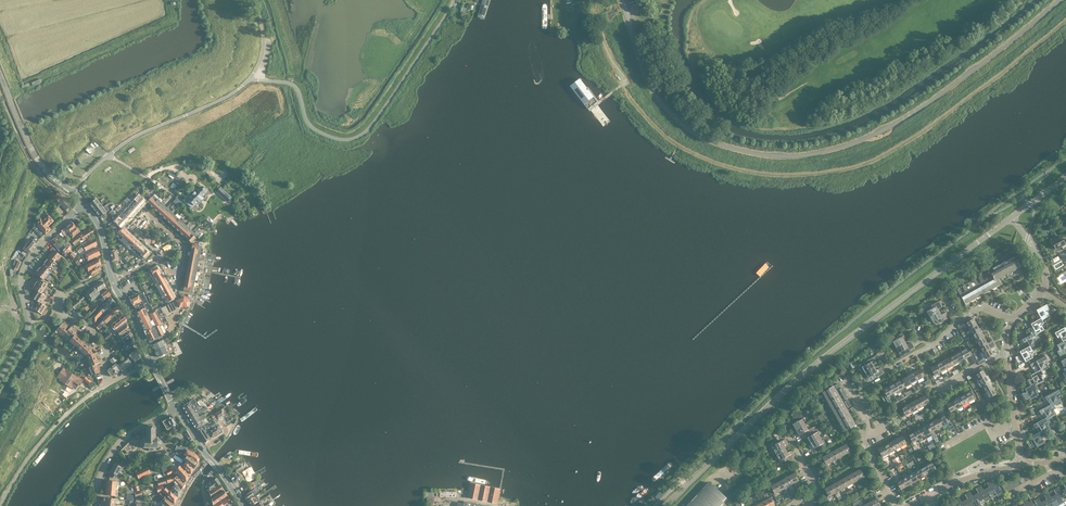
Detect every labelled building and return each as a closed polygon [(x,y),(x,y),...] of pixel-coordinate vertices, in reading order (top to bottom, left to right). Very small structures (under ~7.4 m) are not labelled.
[(477,18),(484,21),(491,0),(483,0),(477,18)] [(178,180),(180,177),(168,169),(167,172),(170,174),(169,176),(173,179),(174,178),(178,180)] [(199,187),(187,199),(189,201),(187,203),(192,208),(194,205),(198,201),(199,202),(203,198),(202,197),(206,193),(208,191),(204,187),(202,189),(199,187)] [(222,187),(217,192),(222,197),(227,192),(222,187)] [(147,200),(150,196),(146,192),(142,196),(147,200)] [(227,192),(222,197),(227,202),(232,196),(227,192)] [(134,199),(137,201),(141,206),(145,201),(141,197),(138,195),(134,199)] [(151,197),(147,202),(151,206),(157,199),(153,195),(151,198),(151,197)] [(96,198),(89,204),(93,209),(100,203),(96,198)] [(157,199),(151,206),(155,210),(162,203),(162,204),(164,202),(162,200),(162,201),(161,199),(160,198),(158,198),(157,199)] [(130,204),(132,206),(137,210),(141,206),(137,201),(134,199),(130,204)] [(236,204),(240,210),(247,205),(243,199),(236,204)] [(100,203),(93,209),(96,213),(103,207),(100,203)] [(162,203),(155,210),(160,214),(166,207),(162,204),(162,203)] [(126,208),(128,210),(133,214),(137,210),(132,206),(130,204),(126,208)] [(103,207),(96,213),(99,217),(107,212),(109,210),(105,205),(103,207)] [(166,207),(160,214),(164,218),(170,211),(166,207)] [(122,212),(124,214),(129,219),(133,214),(128,210),(126,208),(122,212)] [(170,211),(164,218),(169,222),(175,215),(171,211),(170,211)] [(118,217),(120,219),(125,223),(129,219),(124,214),(122,212),(118,217)] [(40,218),(36,225),(45,235),(51,229),(48,226),(54,221),(48,215),(43,221),(40,218)] [(175,215),(169,222),(173,226),(179,219),(175,215)] [(118,217),(114,221),(117,223),(116,223),(121,228),(125,223),(120,219),(118,217)] [(179,219),(173,226),(177,230),(184,223),(179,219)] [(72,222),(65,228),(66,231),(63,233),(65,236),(76,227),(72,222)] [(184,223),(177,230),(182,234),(188,227),(184,223)] [(36,225),(33,228),(42,237),(45,234),(36,225)] [(94,233),(92,226),(79,234),(83,240),(94,233)] [(76,227),(65,236),(67,238),(70,235),(72,238),(80,232),(76,227)] [(188,227),(182,234),(186,238),(193,231),(188,227)] [(122,229),(118,233),(118,234),(116,236),(121,240),(122,238),(127,233),(122,229)] [(193,231),(186,238),(191,242),(195,237),(197,235),(197,236),(199,234),(196,231),(195,233),(193,231)] [(127,233),(122,238),(121,240),(125,244),(127,242),(131,237),(127,233)] [(83,241),(83,240),(79,234),(78,235),(71,241),(72,243),(74,245),(79,241),(81,243),(83,241)] [(25,245),(22,249),(27,253),(29,250),(31,251),(36,244),(39,240),(36,237),(32,241),(30,239),(25,245)] [(82,244),(85,249),(86,251),(97,245),(94,237),(82,244)] [(131,237),(127,242),(125,244),(129,248),(131,246),(136,241),(131,237)] [(1060,237),(1056,239),(1055,237),(1050,240),(1051,242),(1050,242),(1053,246),(1055,250),(1061,247),(1063,250),(1065,248),(1065,244),(1063,240),(1062,241),(1060,237)] [(136,241),(131,246),(129,248),(134,252),(136,250),(140,245),(136,241)] [(58,242),(54,246),(57,249),(59,252),(63,248),(59,244),(58,242)] [(192,244),(191,250),(200,252),(202,252),(207,253),(208,250),(202,248),(202,249),(201,249),(201,246),(202,246),(202,243),(199,243),(198,244),(195,243),(195,244),(192,244)] [(85,249),(82,244),(80,246),(76,249),(80,253),(83,250),(85,249)] [(140,245),(136,250),(134,252),(138,256),(140,254),(144,249),(140,245)] [(66,246),(62,250),(64,251),(67,254),(68,256),(72,252),(70,250),(71,250),(69,248),(67,247),(66,246)] [(51,251),(47,256),(56,263),(61,256),(55,251),(55,250),(52,247),(50,250),(51,251)] [(81,256),(81,258),(83,257),(83,259),(86,258),(87,261),(100,255),(97,248),(84,254),(81,256)] [(117,249),(110,250),(111,254),(111,255),(112,261),(119,260),(121,260),(121,256),(118,257),(117,249)] [(144,249),(140,254),(138,256),(142,260),(144,257),(145,258),(149,253),(144,249)] [(191,250),(190,256),(199,257),(205,259),(205,256),(202,256),(202,254),(200,254),(200,252),(191,250)] [(1020,267),(1016,259),(1014,256),(1011,258),(1008,254),(1006,255),(1009,260),(1014,270),(1020,267)] [(47,259),(45,261),(55,270),(57,268),(55,266),(57,264),(56,263),(47,256),(46,258),(47,259)] [(1014,270),(1009,260),(1005,261),(1003,257),(1001,258),(1003,263),(1009,273),(1014,270)] [(99,258),(84,266),(91,275),(101,269),(99,266),(101,265),(99,258)] [(1009,273),(1003,263),(1000,264),(997,260),(995,261),(998,266),(1004,276),(1009,273)] [(42,262),(41,264),(50,272),(52,270),(54,271),(55,270),(45,261),(44,263),(42,262)] [(189,261),(188,267),(197,269),(199,270),(203,270),(203,268),(197,267),(198,263),(189,261)] [(1004,276),(998,266),(995,267),(992,263),(990,264),(994,272),(998,279),(999,279),(1004,276)] [(40,267),(39,269),(51,280),(52,278),(48,274),(50,272),(41,264),(39,266),(40,267)] [(156,267),(151,270),(148,272),(151,277),(154,275),(159,272),(156,267)] [(48,278),(39,269),(37,271),(35,270),(33,273),(36,275),(37,274),(43,280),(45,278),(49,281),(51,280),(48,278)] [(159,272),(154,275),(151,277),(154,282),(157,280),(162,277),(159,272)] [(993,289),(998,286),(1002,284),(999,279),(998,279),(994,272),(991,274),(992,276),(989,278),(986,273),(984,274),(987,279),(993,289)] [(993,289),(987,279),(983,281),(981,276),(979,277),(981,282),(987,292),(993,289)] [(162,277),(157,280),(154,282),(157,287),(159,286),(165,282),(162,277)] [(37,281),(35,283),(48,291),(49,290),(46,287),(47,285),(37,278),(35,280),(37,281)] [(987,292),(981,282),(978,284),(975,279),(973,280),(976,285),(982,295),(987,292)] [(102,281),(94,287),(97,290),(98,291),(105,287),(104,285),(105,285),(102,281)] [(165,282),(159,286),(157,287),(160,292),(162,291),(168,288),(165,282)] [(982,295),(976,285),(973,287),(970,282),(968,283),(970,288),(976,299),(982,295)] [(32,285),(30,288),(33,290),(34,289),(37,291),(42,294),(43,291),(47,294),(48,292),(48,291),(35,283),(34,286),(32,285)] [(976,299),(970,288),(967,290),(965,285),(962,286),(965,291),(971,302),(976,299)] [(85,294),(83,295),(86,298),(87,297),(91,302),(100,294),(98,291),(97,290),(94,287),(85,294)] [(168,288),(162,291),(160,292),(163,297),(165,296),(171,293),(168,288)] [(971,302),(965,291),(962,293),(959,288),(957,289),(965,305),(971,302)] [(94,300),(93,300),(94,302),(98,300),(98,301),(100,299),(102,302),(105,300),(109,296),(111,295),(107,289),(101,294),(96,298),(94,300)] [(42,294),(37,291),(34,296),(32,295),(30,298),(33,300),(34,299),(37,301),(42,304),(44,299),(48,302),(50,299),(42,294)] [(143,293),(130,299),(134,305),(141,301),(146,299),(143,293)] [(171,293),(165,296),(163,297),(166,302),(168,301),(169,301),(174,298),(171,293)] [(172,301),(160,307),(166,317),(171,315),(171,312),(177,310),(180,309),(180,308),(182,307),(183,307),(183,308),(189,310),(190,307),(188,306),(190,303),(192,303),(193,300),(184,296),(182,297),(182,298),(180,300),(179,299),(173,302),(172,301)] [(99,307),(99,308),(103,313),(107,309),(110,307),(115,302),(111,297),(99,307)] [(78,299),(71,304),(75,309),(81,303),(80,302),(78,299)] [(146,299),(141,301),(145,308),(148,313),(152,311),(146,299)] [(30,308),(31,309),(34,310),(34,309),(42,314),(44,310),(46,311),(48,308),(42,304),(37,301),(34,306),(33,305),(30,308)] [(141,301),(134,305),(137,312),(145,308),(141,301)] [(930,317),(939,312),(937,309),(942,306),(939,301),(934,304),(929,307),(928,306),(927,307),(927,308),(926,309),(926,310),(927,312),(930,317)] [(1041,318),(1042,320),(1049,316),(1047,312),(1048,312),(1047,311),(1049,310),(1046,304),(1036,310),(1038,313),(1036,315),(1035,314),(1032,316),(1035,322),(1041,318)] [(97,305),(88,314),(91,316),(99,308),(99,307),(97,305)] [(105,315),(102,318),(106,323),(115,315),(120,310),(116,306),(112,309),(110,311),(105,315)] [(166,317),(160,307),(158,308),(153,310),(152,311),(148,313),(138,318),(145,332),(146,331),(158,325),(158,326),(160,325),(162,324),(167,321),(166,317)] [(91,316),(90,317),(95,322),(97,319),(98,321),(98,320),(99,321),(102,319),(99,317),(103,313),(99,308),(91,316)] [(137,312),(136,313),(138,318),(148,313),(145,308),(137,312)] [(930,317),(933,323),(936,321),(938,324),(949,318),(945,312),(941,315),(939,312),(930,317)] [(114,322),(110,326),(114,330),(116,329),(125,321),(126,320),(122,315),(114,322)] [(973,319),(972,317),(963,322),(964,325),(966,323),(969,329),(977,325),(973,319)] [(102,319),(99,321),(95,326),(98,329),(103,325),(103,326),(106,323),(102,318),(102,319)] [(1044,323),(1042,320),(1041,318),(1035,322),(1030,324),(1032,327),(1030,328),(1026,330),(1029,335),(1035,332),(1036,334),(1044,330),(1042,326),(1042,325),(1044,323)] [(63,323),(55,332),(56,333),(57,332),(62,337),(64,335),(67,331),(69,329),(67,327),(67,326),(66,324),(65,325),(63,323)] [(126,323),(117,330),(117,331),(113,335),(114,336),(110,338),(114,342),(116,340),(120,337),(129,331),(130,330),(126,323)] [(158,325),(146,331),(149,337),(148,338),(149,340),(150,340),(151,341),(164,334),(163,334),(164,333),(160,325),(158,326),(158,325)] [(972,335),(980,331),(977,325),(969,329),(972,335)] [(67,331),(64,335),(65,337),(66,336),(71,340),(74,336),(77,333),(78,332),(75,330),(76,329),(74,328),(71,326),(69,329),(67,331)] [(1054,333),(1057,338),(1060,337),(1060,338),(1062,342),(1063,342),(1064,341),(1065,340),(1065,327),(1064,327),(1054,333)] [(129,331),(120,337),(121,339),(123,342),(121,343),(122,345),(132,338),(133,338),(129,331)] [(976,341),(983,337),(980,331),(972,335),(976,341)] [(71,340),(69,341),(68,342),(70,344),(71,343),(73,345),(83,334),(82,332),(79,335),(77,333),(74,336),(71,340)] [(1038,337),(1036,334),(1035,332),(1029,335),(1019,341),(1021,345),(1024,343),(1027,348),(1030,346),(1031,348),(1038,344),(1036,340),(1037,339),(1036,339),(1038,337)] [(896,347),(905,342),(903,339),(905,338),(902,333),(894,337),(896,340),(892,342),(896,347)] [(83,334),(73,345),(75,347),(75,348),(76,349),(77,348),(84,340),(82,338),(85,335),(83,334)] [(979,347),(987,343),(983,337),(976,341),(979,347)] [(132,338),(122,345),(126,350),(125,351),(127,355),(128,355),(136,348),(134,345),(136,344),(133,338),(132,338)] [(84,340),(77,348),(76,349),(78,351),(79,350),(81,352),(91,340),(89,339),(86,342),(84,340)] [(163,339),(152,345),(155,351),(165,346),(163,344),(165,343),(163,339)] [(92,352),(90,350),(92,347),(90,345),(93,342),(91,340),(81,352),(83,354),(82,355),(84,356),(85,356),(85,355),(87,356),(93,354),(92,352)] [(114,342),(109,347),(112,350),(116,345),(118,343),(116,340),(114,342)] [(1056,345),(1059,349),(1058,349),(1059,350),(1057,351),(1060,357),(1065,353),(1065,342),(1064,341),(1063,342),(1062,342),(1056,345)] [(911,343),(908,344),(906,345),(905,342),(896,347),(901,357),(915,349),(911,343)] [(982,353),(990,348),(987,343),(979,347),(982,353)] [(165,346),(155,351),(157,357),(168,352),(166,349),(171,347),(169,344),(165,346)] [(1033,351),(1031,348),(1030,346),(1027,348),(1019,352),(1021,355),(1019,356),(1018,355),(1015,357),(1018,363),(1024,360),(1025,362),(1033,358),(1030,354),(1031,353),(1031,352),(1033,351)] [(128,355),(129,357),(131,359),(139,354),(137,348),(136,348),(128,355)] [(976,362),(975,360),(968,348),(966,349),(966,348),(960,352),(964,359),(969,357),(973,364),(976,362)] [(990,356),(993,354),(990,348),(982,353),(980,354),(983,359),(978,362),(979,365),(991,358),(990,356)] [(87,356),(86,357),(85,357),(86,359),(87,359),(88,362),(98,358),(95,351),(92,352),(93,354),(87,356)] [(958,363),(964,359),(960,352),(954,355),(958,363)] [(129,357),(127,358),(131,364),(132,365),(140,359),(139,354),(131,359),(129,357)] [(952,366),(958,363),(954,355),(948,358),(952,366)] [(126,356),(121,360),(122,361),(127,368),(129,366),(129,365),(131,364),(127,358),(126,356)] [(1041,369),(1042,372),(1049,367),(1047,363),(1047,362),(1049,361),(1046,356),(1030,364),(1032,368),(1035,366),(1038,371),(1041,369)] [(865,373),(874,367),(873,365),(876,364),(875,363),(877,362),(874,357),(869,359),(869,358),(866,359),(867,361),(863,363),(865,365),(862,367),(865,373)] [(89,364),(88,365),(89,367),(92,366),(97,364),(98,366),(101,364),(100,363),(98,358),(88,362),(89,364)] [(947,369),(952,366),(948,358),(942,361),(947,369)] [(122,361),(117,365),(120,370),(122,371),(127,368),(122,361)] [(941,372),(947,369),(942,361),(936,365),(941,372)] [(116,363),(111,367),(116,373),(120,370),(117,365),(116,363)] [(88,374),(89,376),(100,372),(99,369),(100,369),(99,366),(98,367),(98,366),(97,364),(92,366),(89,367),(87,367),(89,374),(88,374)] [(935,376),(941,372),(936,365),(930,368),(935,376)] [(108,369),(106,370),(111,376),(113,374),(113,375),(116,373),(111,367),(110,366),(108,368),(108,369)] [(874,367),(865,373),(868,378),(871,376),(873,379),(883,373),(880,368),(876,371),(874,367)] [(62,368),(58,373),(63,377),(61,379),(70,385),(71,384),(75,388),(77,385),(77,386),(81,381),(76,377),(76,378),(65,370),(62,368)] [(921,369),(919,370),(912,373),(917,381),(923,377),(923,378),(925,376),(921,369)] [(983,370),(982,370),(981,369),(972,374),(973,376),(975,375),(978,380),(986,376),(983,370)] [(1043,375),(1042,372),(1041,369),(1038,371),(1030,375),(1032,378),(1030,380),(1029,379),(1026,381),(1029,387),(1035,383),(1036,385),(1044,381),(1041,377),(1042,377),(1041,376),(1043,375)] [(911,384),(917,381),(912,373),(907,376),(911,384)] [(905,387),(911,384),(907,376),(901,380),(905,387)] [(982,386),(989,382),(986,376),(978,380),(982,386)] [(166,382),(156,387),(153,388),(152,390),(153,391),(155,391),(158,390),(157,389),(167,384),(171,382),(171,383),(173,382),(174,381),(174,379),(173,379),(172,379),(169,380),(170,380),(166,382)] [(899,390),(905,387),(901,380),(895,383),(899,390)] [(985,392),(993,388),(989,382),(982,386),(985,392)] [(900,393),(899,390),(895,383),(889,386),(893,394),(896,392),(897,394),(900,393)] [(1038,389),(1036,385),(1035,383),(1029,387),(1025,389),(1026,392),(1024,394),(1024,393),(1020,395),(1023,401),(1027,399),(1029,398),(1030,399),(1038,395),(1036,391),(1036,390),(1038,389)] [(821,393),(824,398),(827,403),(838,396),(833,387),(834,386),(833,384),(827,388),(828,389),(821,393)] [(888,397),(893,394),(889,386),(883,389),(886,395),(884,396),(890,406),(892,404),(891,401),(890,401),(888,397)] [(993,388),(985,392),(988,398),(990,397),(992,401),(996,399),(995,398),(998,397),(993,388)] [(1053,403),(1054,405),(1061,401),(1059,397),(1059,396),(1061,395),(1058,389),(1048,395),(1042,398),(1044,402),(1047,400),(1050,405),(1053,403)] [(974,395),(973,392),(972,391),(970,392),(970,391),(964,395),(968,402),(976,398),(974,395)] [(919,399),(923,406),(929,403),(925,395),(919,399)] [(962,406),(968,402),(964,395),(958,398),(962,406)] [(827,403),(829,408),(832,413),(844,406),(838,396),(827,403)] [(956,409),(962,406),(958,398),(952,401),(956,409)] [(189,401),(181,406),(184,410),(195,403),(193,399),(189,401)] [(917,409),(923,406),(919,399),(913,402),(917,409)] [(950,412),(956,409),(952,401),(946,405),(950,412)] [(912,413),(917,409),(913,402),(907,405),(912,413)] [(192,405),(184,410),(186,414),(194,409),(197,407),(198,406),(196,403),(195,403),(192,405)] [(1055,409),(1054,405),(1053,403),(1050,405),(1044,408),(1036,412),(1038,416),(1042,414),(1044,419),(1047,417),(1048,419),(1056,415),(1053,411),(1054,410),(1053,410),(1055,409)] [(904,417),(912,413),(907,405),(901,408),(902,410),(900,411),(904,417)] [(832,413),(835,417),(838,422),(849,416),(844,406),(832,413)] [(194,409),(186,414),(189,418),(196,413),(200,411),(197,407),(194,409)] [(196,413),(189,418),(191,422),(199,417),(198,415),(201,413),(207,409),(206,407),(203,409),(200,411),(196,413)] [(794,431),(796,430),(806,424),(804,421),(805,421),(798,408),(791,414),(795,420),(796,422),(793,424),(795,428),(793,429),(794,431)] [(221,409),(214,414),(216,417),(218,419),(225,415),(221,409)] [(954,428),(948,417),(946,419),(944,415),(938,419),(942,426),(947,423),(951,430),(954,428)] [(172,416),(166,419),(162,422),(167,429),(168,430),(171,428),(170,427),(171,427),(171,428),(177,424),(172,416)] [(199,417),(191,422),(193,426),(204,419),(206,418),(204,416),(200,419),(199,417)] [(838,422),(840,427),(843,432),(850,428),(851,430),(857,426),(856,425),(856,424),(854,425),(849,416),(838,422)] [(1050,422),(1048,419),(1047,417),(1044,419),(1037,423),(1031,426),(1033,430),(1036,428),(1039,432),(1042,431),(1043,433),(1050,429),(1048,425),(1048,424),(1050,422)] [(204,419),(193,426),(196,430),(203,424),(204,425),(206,423),(204,419)] [(203,424),(196,430),(200,436),(204,443),(209,439),(211,437),(211,438),(221,431),(217,425),(214,421),(213,419),(206,423),(204,425),(203,424)] [(936,429),(942,426),(938,419),(932,422),(936,429)] [(933,431),(936,429),(932,422),(926,425),(934,439),(937,438),(933,431)] [(806,424),(796,430),(794,431),(795,433),(797,432),(799,435),(808,430),(809,433),(817,429),(815,426),(810,429),(809,426),(807,427),(806,424)] [(140,440),(140,441),(141,441),(141,444),(140,445),(141,445),(144,447),(143,448),(144,448),(148,448),(149,448),(149,451),(153,451),(153,448),(153,447),(157,447),(157,448),(158,448),(158,447),(160,445),(161,445),(161,444),(160,444),(162,444),(162,441),(160,441),(161,440),(160,440),(158,438),(158,437),(157,437),(156,437),(155,428),(152,425),(148,425),(145,428),(145,430),(145,438),(144,438),(144,437),(143,437),(143,438),(141,440),(140,440)] [(934,439),(926,425),(920,428),(926,439),(932,436),(934,440),(934,439)] [(920,442),(926,439),(920,428),(918,430),(917,429),(914,430),(915,431),(914,432),(919,439),(920,442)] [(811,443),(820,438),(819,435),(820,434),(817,429),(809,433),(811,436),(807,438),(811,443)] [(1044,436),(1043,433),(1042,431),(1039,432),(1031,437),(1033,440),(1031,441),(1030,440),(1027,442),(1030,448),(1033,447),(1036,445),(1037,447),(1045,443),(1042,438),(1043,438),(1042,437),(1044,436)] [(913,443),(919,439),(914,432),(908,435),(913,443)] [(896,439),(900,447),(906,444),(902,436),(896,439)] [(826,445),(823,440),(822,441),(820,438),(811,443),(814,449),(817,447),(819,450),(826,445)] [(789,444),(786,439),(772,447),(777,455),(786,450),(784,447),(789,444)] [(894,450),(900,447),(896,439),(890,443),(894,450)] [(888,454),(894,450),(890,443),(884,446),(888,454)] [(840,447),(844,455),(850,451),(846,444),(840,447)] [(188,446),(186,449),(185,451),(183,455),(184,455),(186,457),(186,456),(197,463),(199,458),(194,453),(193,452),(194,452),(190,446),(188,446)] [(882,457),(888,454),(884,446),(878,449),(882,457)] [(838,458),(844,455),(840,447),(834,451),(838,458)] [(777,455),(780,461),(783,459),(785,462),(795,456),(792,450),(788,453),(786,450),(777,455)] [(833,462),(838,458),(834,451),(828,454),(833,462)] [(242,460),(237,453),(233,455),(238,463),(242,460)] [(826,465),(833,462),(828,454),(822,457),(826,465)] [(186,456),(186,457),(184,455),(181,459),(182,460),(186,462),(192,468),(194,469),(197,463),(186,456)] [(669,459),(647,478),(656,489),(678,468),(669,459)] [(186,462),(182,465),(183,467),(183,468),(189,475),(190,474),(194,469),(192,468),(186,462)] [(926,466),(930,473),(936,470),(932,462),(926,466)] [(110,477),(115,478),(118,478),(119,475),(117,474),(118,474),(119,474),(121,469),(120,468),(121,468),(123,469),(124,466),(119,463),(118,466),(115,464),(112,468),(111,468),(110,471),(111,471),(110,472),(112,473),(110,477)] [(174,467),(169,470),(167,471),(166,472),(168,475),(172,473),(173,475),(177,473),(178,475),(185,483),(189,475),(180,465),(177,467),(175,468),(174,467)] [(924,477),(930,473),(926,466),(920,469),(924,477)] [(147,467),(136,472),(139,478),(150,473),(147,467)] [(230,473),(228,475),(234,483),(242,478),(237,472),(235,468),(234,467),(229,471),(230,473)] [(858,480),(864,477),(860,469),(854,473),(858,480)] [(918,480),(924,477),(920,469),(914,472),(918,480)] [(913,483),(918,480),(914,472),(908,475),(913,483)] [(788,476),(793,484),(799,481),(794,473),(788,476)] [(852,483),(858,480),(854,473),(848,476),(852,483)] [(907,486),(913,483),(908,475),(902,479),(907,486)] [(171,477),(166,478),(157,481),(158,486),(167,483),(173,482),(174,484),(174,483),(181,489),(184,484),(176,476),(173,479),(171,477)] [(787,487),(793,484),(788,476),(783,480),(787,487)] [(847,487),(852,483),(848,476),(842,479),(847,487)] [(206,485),(209,491),(214,488),(220,484),(216,478),(212,481),(206,485)] [(841,490),(847,487),(842,479),(836,482),(841,490)] [(901,490),(907,486),(902,479),(896,482),(901,490)] [(107,480),(106,488),(116,488),(117,487),(118,485),(119,486),(119,482),(117,482),(117,481),(115,481),(109,481),(107,480)] [(781,490),(787,487),(783,480),(777,483),(781,490)] [(997,495),(1002,492),(997,483),(994,485),(991,480),(989,481),(997,495)] [(991,498),(997,495),(989,481),(987,483),(989,487),(986,489),(991,498)] [(167,483),(165,484),(170,489),(170,490),(171,491),(177,497),(181,490),(181,489),(174,483),(174,484),(173,482),(167,483)] [(835,493),(841,490),(836,482),(831,486),(835,493)] [(469,492),(468,498),(497,503),(499,495),(500,489),(471,483),(469,492)] [(723,503),(722,501),(726,498),(709,483),(688,505),(720,505),(723,503)] [(775,494),(781,490),(777,483),(771,486),(775,494)] [(214,488),(209,491),(211,499),(224,491),(220,484),(214,488)] [(162,492),(166,496),(172,502),(174,503),(177,497),(171,491),(170,490),(166,487),(164,490),(162,486),(156,488),(158,493),(162,491),(162,492)] [(829,496),(835,493),(831,486),(825,489),(827,493),(825,494),(829,502),(831,505),(834,503),(832,500),(831,501),(829,496)] [(991,498),(986,489),(983,491),(981,486),(978,487),(986,501),(991,498)] [(980,504),(986,501),(978,487),(976,489),(978,493),(975,495),(980,504)] [(1063,491),(1060,492),(1058,487),(1056,489),(1063,502),(1065,501),(1065,496),(1063,491)] [(106,488),(106,495),(108,495),(116,496),(116,495),(116,490),(116,488),(106,488)] [(251,491),(244,496),(246,500),(253,495),(256,494),(257,493),(254,488),(253,490),(251,491)] [(1058,505),(1063,502),(1056,489),(1054,490),(1056,494),(1053,496),(1058,505)] [(224,491),(211,499),(213,505),(220,500),(227,496),(226,493),(224,491)] [(975,495),(972,497),(970,492),(967,493),(974,505),(977,505),(980,504),(975,495)] [(161,503),(162,503),(165,505),(172,505),(174,504),(165,496),(161,493),(157,494),(162,499),(162,500),(154,501),(154,503),(160,503),(160,502),(161,503)] [(967,493),(965,495),(967,499),(964,501),(967,505),(974,505),(967,493)] [(1053,496),(1051,497),(1048,493),(1046,494),(1053,505),(1056,505),(1058,505),(1053,496)] [(1046,494),(1044,495),(1046,500),(1044,501),(1046,505),(1053,505),(1046,494)] [(247,501),(251,505),(259,500),(256,495),(247,501)] [(220,500),(223,505),(225,505),(227,505),(230,505),(233,504),(229,499),(227,496),(220,500)] [(768,505),(773,505),(775,505),(770,497),(765,501),(768,505)]
